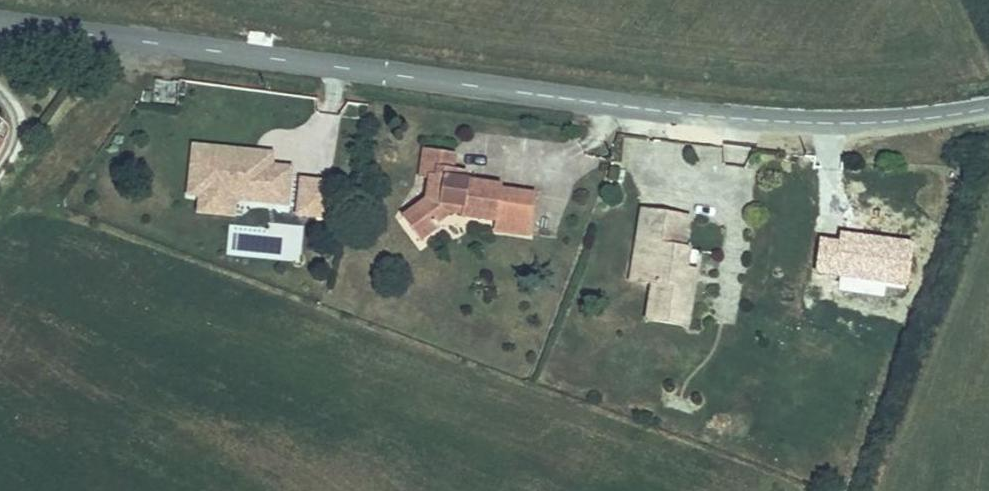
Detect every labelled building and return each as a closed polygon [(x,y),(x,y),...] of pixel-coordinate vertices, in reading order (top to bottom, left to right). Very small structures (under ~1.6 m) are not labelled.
[(12,144),(0,138),(0,166),(12,144)] [(534,230),(538,190),(504,185),(504,181),(475,177),(456,174),(457,159),(459,147),(428,142),(425,169),(437,171),(434,193),(409,211),(426,235),(442,223),(441,219),(452,210),(453,201),(466,203),(465,212),(499,216),(498,226),(534,230)] [(266,200),(268,187),(263,181),(264,170),(270,165),(271,152),(193,145),(188,192),(201,194),(202,194),(210,187),(227,188),(233,197),(234,197),(266,200)] [(475,177),(477,161),(457,159),(456,174),(475,177)] [(287,202),(290,167),(270,165),(264,170),(263,181),(268,187),(266,200),(287,202)] [(299,178),(296,220),(332,221),(334,180),(299,178)] [(233,213),(234,197),(233,197),(227,188),(210,187),(202,194),(201,194),(199,210),(233,213)] [(465,212),(466,203),(453,201),(452,210),(465,212)] [(640,217),(635,247),(643,248),(637,287),(650,289),(646,323),(686,329),(692,292),(683,290),(686,272),(689,252),(682,251),(687,224),(640,217)] [(643,248),(635,247),(629,285),(637,287),(643,248)] [(695,274),(686,272),(683,290),(692,292),(695,274)]
